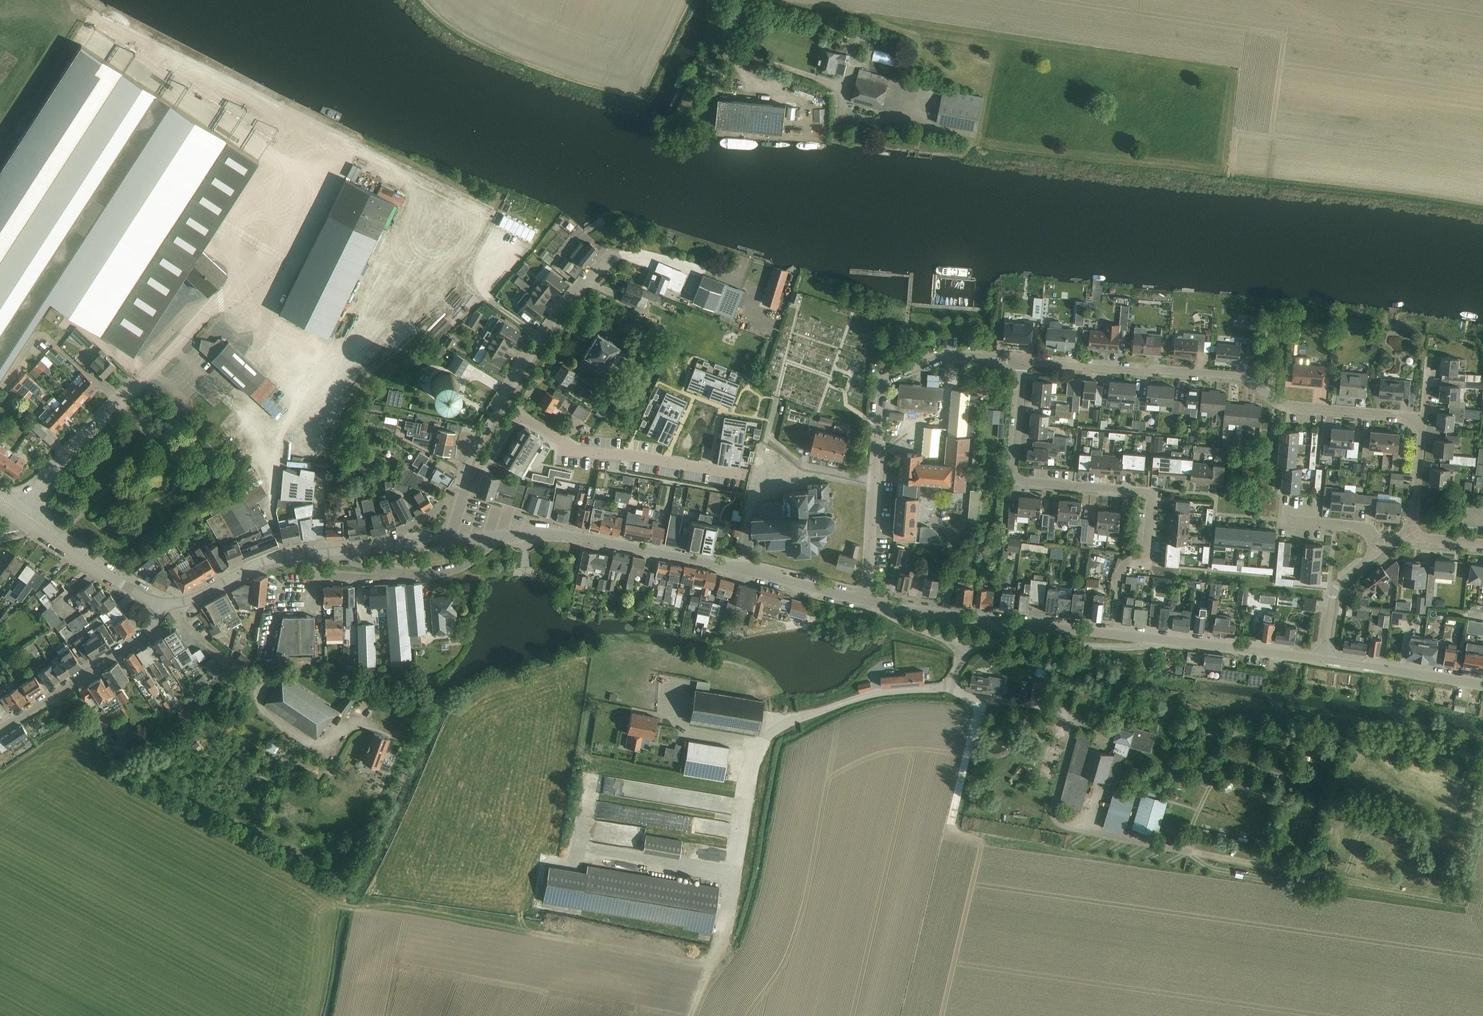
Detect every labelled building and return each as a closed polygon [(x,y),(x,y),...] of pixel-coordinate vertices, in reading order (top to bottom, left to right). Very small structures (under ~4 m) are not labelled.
[(874,31),(859,26),(856,35),(871,40),(874,31)] [(250,156),(81,47),(0,171),(0,377),(50,300),(133,354),(185,273),(207,294),(226,274),(203,252),(190,265),(258,161),(250,156)] [(842,75),(845,63),(847,56),(822,49),(820,56),(821,57),(817,69),(842,75)] [(881,110),(890,78),(871,73),(871,72),(860,69),(852,102),(881,110)] [(982,69),(982,76),(994,77),(994,69),(982,69)] [(977,131),(984,98),(944,90),(937,123),(977,131)] [(783,93),(773,92),(772,102),(782,102),(783,93)] [(727,100),(728,96),(721,95),(721,99),(720,99),(717,127),(783,134),(786,106),(727,100)] [(280,312),(327,335),(393,202),(346,179),(280,312)] [(598,251),(590,244),(588,248),(580,242),(570,256),(573,259),(570,262),(565,258),(559,266),(576,279),(598,251)] [(545,249),(540,256),(549,264),(553,259),(547,254),(549,252),(545,249)] [(528,260),(520,272),(527,277),(535,265),(528,260)] [(773,266),(762,303),(776,308),(788,271),(773,266)] [(554,295),(557,292),(564,282),(550,271),(541,283),(538,281),(533,288),(548,299),(552,293),(554,295)] [(648,281),(647,283),(648,285),(647,287),(663,294),(666,286),(674,289),(678,280),(676,280),(670,277),(654,271),(650,280),(648,281)] [(570,286),(573,282),(561,273),(558,277),(570,286)] [(733,318),(741,298),(744,291),(704,275),(693,302),(733,318)] [(520,277),(517,281),(527,289),(530,285),(520,277)] [(636,307),(637,305),(644,308),(648,298),(659,303),(662,296),(628,283),(623,295),(627,296),(624,302),(621,300),(621,301),(636,307)] [(527,291),(517,304),(521,308),(535,319),(543,310),(541,308),(543,305),(548,299),(533,288),(529,293),(527,291)] [(797,303),(801,293),(794,291),(791,301),(797,303)] [(1077,301),(1076,325),(1084,325),(1085,302),(1077,301)] [(64,316),(50,307),(44,316),(58,325),(64,316)] [(487,330),(483,338),(489,342),(505,351),(509,345),(511,341),(513,343),(519,332),(504,323),(498,319),(490,332),(487,330)] [(630,330),(645,336),(651,339),(652,337),(659,340),(661,335),(653,332),(655,327),(650,325),(634,319),(630,330)] [(1050,322),(1050,329),(1049,335),(1048,335),(1047,341),(1048,341),(1048,346),(1075,349),(1076,332),(1062,330),(1062,324),(1060,321),(1052,321),(1050,322)] [(1120,327),(1120,329),(1128,329),(1128,322),(1121,321),(1120,327)] [(1026,324),(1017,324),(1007,323),(1006,341),(1032,343),(1034,323),(1026,322),(1026,324)] [(76,326),(72,333),(88,348),(93,342),(76,326)] [(1092,332),(1091,339),(1091,347),(1111,349),(1111,351),(1118,351),(1120,329),(1120,327),(1107,326),(1106,333),(1092,332)] [(1163,336),(1147,335),(1148,327),(1137,326),(1135,353),(1161,355),(1163,336)] [(1176,346),(1176,356),(1197,358),(1197,350),(1204,351),(1205,341),(1206,334),(1196,334),(1196,333),(1195,340),(1184,339),(1184,336),(1183,334),(1179,334),(1178,335),(1178,338),(1177,338),(1176,346)] [(598,334),(584,355),(593,361),(606,369),(606,368),(611,371),(613,370),(624,353),(624,350),(619,347),(606,339),(598,334)] [(445,344),(451,348),(457,339),(450,335),(445,344)] [(266,376),(229,341),(225,345),(218,338),(215,342),(202,339),(199,348),(249,394),(266,376)] [(484,347),(476,360),(480,363),(479,363),(495,372),(501,362),(499,361),(501,357),(505,351),(489,342),(485,348),(484,347)] [(1247,356),(1248,347),(1248,344),(1242,344),(1241,347),(1219,345),(1219,346),(1212,345),(1212,352),(1218,352),(1218,360),(1240,362),(1240,356),(1247,356)] [(66,357),(60,351),(53,345),(46,353),(59,365),(66,357)] [(101,349),(88,363),(94,369),(104,378),(115,366),(106,357),(108,355),(101,349)] [(461,375),(469,361),(456,354),(448,368),(461,375)] [(45,355),(40,360),(46,366),(49,368),(53,363),(45,355)] [(1449,379),(1466,381),(1479,382),(1480,375),(1459,373),(1461,359),(1442,357),(1440,372),(1450,373),(1449,379)] [(43,370),(46,366),(40,360),(36,364),(43,370)] [(40,374),(43,370),(36,364),(30,372),(38,379),(41,375),(40,374)] [(581,375),(571,369),(563,364),(554,378),(572,389),(581,375)] [(1295,365),(1295,371),(1294,381),(1308,382),(1308,384),(1323,385),(1324,368),(1295,365)] [(695,367),(687,388),(698,393),(706,371),(695,367)] [(706,371),(698,393),(709,397),(717,376),(706,371)] [(77,385),(88,395),(96,386),(81,372),(79,375),(83,379),(77,385)] [(445,401),(448,401),(450,401),(452,399),(454,398),(456,396),(458,394),(459,392),(459,389),(460,387),(459,384),(459,382),(458,379),(456,377),(454,376),(452,374),(450,373),(448,372),(445,372),(442,372),(440,373),(439,373),(438,374),(436,376),(434,377),(432,379),(431,382),(431,384),(430,387),(431,389),(431,392),(432,394),(434,396),(436,398),(438,399),(440,401),(442,401),(445,401)] [(1343,373),(1342,382),(1341,392),(1356,393),(1355,396),(1366,397),(1367,375),(1343,373)] [(19,381),(23,384),(28,378),(25,374),(19,381)] [(592,386),(595,380),(588,376),(585,381),(592,386)] [(717,376),(709,397),(720,401),(728,380),(717,376)] [(1466,381),(1449,379),(1442,378),(1440,400),(1459,402),(1461,388),(1466,388),(1466,381)] [(1083,379),(1076,379),(1074,395),(1081,396),(1083,379)] [(728,380),(720,401),(731,405),(739,384),(728,380)] [(1034,392),(1052,394),(1053,382),(1035,380),(1034,392)] [(1104,394),(1104,386),(1098,386),(1098,381),(1086,380),(1084,407),(1089,407),(1089,399),(1097,399),(1096,405),(1103,405),(1104,394)] [(1404,382),(1382,380),(1380,380),(1378,397),(1393,398),(1393,396),(1410,398),(1412,381),(1404,380),(1404,382)] [(23,384),(19,381),(10,391),(20,400),(22,398),(26,401),(32,393),(23,384)] [(66,388),(64,390),(79,404),(88,395),(77,385),(73,381),(66,388)] [(1124,401),(1125,383),(1111,382),(1111,383),(1105,383),(1104,386),(1104,394),(1103,405),(1104,405),(1103,407),(1110,407),(1110,400),(1124,401)] [(937,412),(938,401),(938,400),(963,402),(964,389),(922,385),(922,384),(924,384),(913,383),(915,384),(915,385),(901,383),(899,406),(906,407),(906,409),(937,412)] [(1142,410),(1143,398),(1136,397),(1137,384),(1125,383),(1124,401),(1136,402),(1135,409),(1142,410)] [(1161,405),(1163,386),(1149,385),(1148,398),(1143,398),(1142,410),(1147,410),(1148,404),(1161,405)] [(1180,414),(1181,401),(1174,400),(1175,387),(1163,386),(1161,405),(1174,406),(1174,413),(1180,414)] [(1181,401),(1180,413),(1187,413),(1191,413),(1191,407),(1199,408),(1200,399),(1200,389),(1188,388),(1187,401),(1181,401)] [(64,390),(56,399),(57,400),(60,403),(71,413),(79,404),(64,390)] [(566,396),(564,395),(556,390),(552,395),(546,391),(538,405),(551,412),(556,405),(559,407),(566,396)] [(1213,417),(1215,391),(1210,390),(1210,392),(1203,391),(1201,411),(1210,412),(1209,416),(1213,417)] [(1226,413),(1227,393),(1220,393),(1220,391),(1215,391),(1213,417),(1219,417),(1219,413),(1226,413)] [(667,392),(661,402),(682,412),(687,401),(667,392)] [(1051,404),(1052,394),(1034,392),(1033,403),(1051,404)] [(1237,424),(1238,404),(1231,404),(1231,402),(1227,402),(1228,393),(1227,393),(1226,413),(1224,427),(1230,428),(1230,423),(1237,424)] [(5,404),(14,412),(19,406),(10,398),(5,404)] [(48,404),(46,406),(48,408),(63,422),(71,413),(60,403),(57,400),(54,404),(56,406),(54,408),(52,406),(51,407),(48,404)] [(661,402),(656,413),(677,422),(682,412),(661,402)] [(368,405),(368,408),(370,411),(372,412),(372,408),(376,409),(379,406),(380,405),(373,404),(371,403),(368,405)] [(1248,429),(1250,404),(1246,403),(1245,405),(1238,404),(1237,424),(1244,425),(1243,429),(1248,429)] [(604,420),(595,414),(578,404),(572,413),(583,420),(585,421),(598,429),(604,420)] [(1250,404),(1248,429),(1253,430),(1253,425),(1261,426),(1263,407),(1255,406),(1256,404),(1250,404)] [(45,409),(39,416),(40,417),(47,424),(55,431),(63,422),(48,408),(46,406),(45,405),(43,407),(45,409)] [(595,414),(604,420),(610,410),(601,405),(595,414)] [(1466,409),(1460,408),(1450,407),(1450,414),(1439,413),(1437,428),(1454,429),(1455,421),(1462,422),(1463,415),(1465,416),(1466,409)] [(987,409),(986,420),(1003,422),(1004,411),(987,409)] [(1070,412),(1070,411),(1057,410),(1056,415),(1033,413),(1032,424),(1049,426),(1050,421),(1056,422),(1056,420),(1060,421),(1060,416),(1079,418),(1079,412),(1070,412)] [(656,413),(651,423),(672,433),(677,422),(656,413)] [(724,417),(722,429),(745,432),(747,421),(724,417)] [(414,430),(416,422),(406,420),(404,428),(408,429),(414,430)] [(417,437),(453,444),(455,432),(438,429),(437,434),(421,431),(422,423),(416,422),(414,430),(408,429),(407,435),(417,437)] [(651,423),(646,434),(667,444),(672,433),(651,423)] [(47,434),(35,424),(31,429),(43,439),(47,434)] [(811,454),(828,457),(844,461),(849,438),(847,437),(850,427),(836,424),(834,434),(817,430),(811,454)] [(1049,431),(1049,426),(1032,424),(1031,436),(1054,438),(1054,443),(1059,443),(1067,444),(1068,437),(1055,436),(1055,432),(1049,431)] [(1343,446),(1344,428),(1333,427),(1331,441),(1326,441),(1326,438),(1324,453),(1341,455),(1342,446),(1343,446)] [(1344,428),(1343,446),(1349,447),(1348,456),(1358,457),(1360,441),(1359,441),(1359,444),(1354,443),(1355,429),(1344,428)] [(722,429),(720,440),(743,444),(745,432),(722,429)] [(526,430),(505,464),(521,472),(536,447),(541,449),(544,444),(538,441),(540,438),(526,430)] [(1281,442),(1298,443),(1299,431),(1282,430),(1281,442)] [(1384,449),(1386,432),(1371,431),(1371,438),(1364,437),(1362,456),(1374,457),(1375,449),(1384,449)] [(1386,432),(1384,449),(1394,450),(1393,459),(1404,460),(1406,441),(1399,441),(1400,433),(1386,432)] [(899,480),(921,482),(945,485),(944,489),(966,491),(971,437),(948,435),(948,436),(940,435),(938,454),(922,452),(921,454),(908,453),(908,457),(901,456),(899,480)] [(1461,437),(1456,436),(1446,435),(1445,442),(1436,440),(1434,455),(1453,457),(1454,444),(1460,445),(1461,437)] [(1155,445),(1163,446),(1164,437),(1155,436),(1155,445)] [(417,437),(416,442),(421,443),(421,444),(434,447),(433,452),(441,454),(451,456),(453,444),(417,437)] [(26,438),(19,446),(28,454),(35,446),(26,438)] [(720,440),(718,452),(741,455),(743,444),(720,440)] [(1059,443),(1054,443),(1036,441),(1035,451),(1029,450),(1028,462),(1048,464),(1049,455),(1055,455),(1058,453),(1059,443)] [(1297,455),(1298,443),(1281,442),(1280,454),(1297,455)] [(10,458),(4,454),(7,450),(0,445),(0,467),(3,469),(10,458)] [(436,464),(433,468),(426,463),(430,457),(420,451),(412,464),(420,468),(417,472),(427,478),(430,475),(437,479),(448,486),(454,476),(436,464)] [(718,452),(716,463),(739,467),(741,455),(718,452)] [(1091,471),(1092,454),(1081,453),(1079,473),(1085,474),(1085,471),(1091,471)] [(1134,471),(1136,454),(1125,453),(1124,457),(1123,477),(1123,473),(1128,474),(1128,470),(1134,471)] [(1101,475),(1103,455),(1092,454),(1091,471),(1097,472),(1097,475),(1101,475)] [(1136,454),(1134,471),(1140,472),(1140,474),(1145,475),(1147,455),(1136,454)] [(1296,467),(1297,455),(1280,454),(1279,466),(1302,468),(1296,467)] [(1112,473),(1114,456),(1103,455),(1101,475),(1106,475),(1106,473),(1112,473)] [(1153,455),(1152,469),(1160,470),(1159,476),(1165,477),(1165,474),(1171,474),(1172,457),(1153,455)] [(1123,477),(1124,457),(1114,456),(1112,473),(1118,474),(1118,476),(1123,477)] [(1181,478),(1183,458),(1172,457),(1171,474),(1177,475),(1177,478),(1181,478)] [(1476,467),(1477,458),(1468,457),(1468,466),(1476,467)] [(10,458),(3,469),(15,477),(25,463),(19,458),(16,462),(10,458)] [(1192,480),(1194,459),(1183,458),(1181,478),(1186,479),(1186,475),(1192,476),(1192,480)] [(1202,484),(1204,464),(1194,463),(1194,459),(1192,480),(1198,481),(1198,484),(1202,484)] [(1433,468),(1431,483),(1441,484),(1450,485),(1451,470),(1454,470),(1461,471),(1462,465),(1452,464),(1442,463),(1441,469),(1433,468)] [(1213,482),(1215,464),(1204,464),(1202,484),(1207,484),(1207,481),(1213,482)] [(1215,464),(1213,482),(1220,482),(1219,486),(1224,486),(1226,465),(1215,464)] [(1301,480),(1302,468),(1279,466),(1285,467),(1284,478),(1301,480)] [(278,498),(277,506),(284,506),(287,506),(287,499),(302,500),(313,500),(315,481),(313,480),(315,471),(301,468),(300,475),(283,469),(280,498),(278,498)] [(549,468),(548,476),(533,473),(531,479),(553,483),(555,476),(570,479),(571,473),(549,468)] [(412,486),(418,488),(424,479),(414,472),(406,484),(412,486)] [(476,494),(493,499),(499,477),(483,472),(476,494)] [(1405,474),(1395,474),(1392,473),(1391,481),(1396,482),(1396,486),(1409,487),(1409,483),(1404,483),(1405,474)] [(633,485),(635,477),(624,475),(622,483),(633,485)] [(555,489),(528,485),(527,485),(499,477),(493,499),(526,510),(550,517),(555,500),(553,500),(555,489)] [(1300,492),(1301,480),(1284,478),(1283,491),(1300,492)] [(917,527),(921,482),(899,480),(894,538),(915,540),(915,541),(933,543),(938,533),(936,531),(934,529),(931,528),(928,527),(924,527),(921,527),(917,527)] [(820,484),(808,485),(808,490),(808,491),(793,492),(793,493),(785,493),(786,501),(765,502),(766,508),(763,508),(759,512),(759,516),(754,516),(754,525),(755,535),(757,535),(757,536),(757,538),(759,539),(760,539),(764,542),(768,542),(768,547),(788,546),(789,554),(796,553),(796,555),(812,554),(812,552),(819,552),(819,544),(824,544),(827,539),(827,534),(829,534),(829,530),(831,530),(832,529),(834,528),(835,527),(836,526),(836,524),(837,523),(837,521),(837,520),(836,518),(836,517),(835,515),(834,514),(833,514),(834,514),(833,496),(830,496),(829,483),(825,483),(825,481),(820,482),(820,484)] [(245,560),(263,552),(279,546),(273,531),(262,535),(260,531),(259,531),(258,529),(268,523),(255,501),(267,494),(261,484),(242,495),(240,493),(209,511),(212,516),(206,519),(207,522),(204,524),(207,530),(211,528),(221,544),(234,536),(237,541),(245,560)] [(423,489),(418,488),(412,486),(409,487),(424,511),(433,506),(426,494),(424,496),(421,491),(423,489)] [(1344,509),(1345,492),(1333,490),(1333,488),(1325,487),(1324,500),(1332,501),(1331,508),(1344,509)] [(984,511),(985,489),(975,488),(974,511),(984,511)] [(617,491),(615,501),(614,506),(622,508),(623,502),(628,503),(630,494),(617,491)] [(1364,508),(1365,495),(1357,495),(1358,493),(1345,492),(1344,509),(1356,510),(1356,507),(1364,508)] [(557,493),(552,517),(568,522),(573,500),(574,500),(575,494),(568,493),(567,495),(557,493)] [(396,526),(392,512),(386,494),(380,496),(381,500),(380,500),(382,507),(383,506),(385,513),(382,513),(386,524),(388,530),(396,527),(396,526)] [(364,514),(362,500),(357,496),(359,507),(356,507),(358,521),(347,522),(349,539),(367,537),(366,527),(364,514)] [(392,501),(389,502),(392,512),(396,526),(413,518),(408,509),(402,496),(395,500),(392,501)] [(1030,515),(1032,497),(1020,496),(1019,514),(1030,515)] [(1389,520),(1390,501),(1379,500),(1379,497),(1370,496),(1369,508),(1377,509),(1376,519),(1389,520)] [(1032,497),(1030,515),(1041,516),(1043,498),(1032,497)] [(362,500),(364,514),(375,512),(372,498),(362,500)] [(1173,511),(1190,512),(1191,501),(1172,499),(1171,507),(1174,507),(1173,511)] [(598,531),(604,509),(603,508),(604,502),(596,500),(588,528),(598,531)] [(1058,523),(1063,523),(1069,524),(1070,518),(1071,501),(1060,500),(1059,517),(1058,523)] [(1088,542),(1089,525),(1090,519),(1081,518),(1082,502),(1071,501),(1070,518),(1069,524),(1083,525),(1081,541),(1088,542)] [(1390,501),(1389,520),(1401,521),(1402,502),(1390,501)] [(684,510),(685,507),(673,504),(671,514),(670,514),(664,544),(687,548),(689,535),(680,533),(681,527),(683,517),(684,510)] [(586,527),(590,510),(579,507),(575,524),(586,527)] [(608,533),(613,511),(604,509),(598,531),(608,533)] [(649,541),(654,511),(650,510),(649,517),(647,516),(647,520),(644,519),(645,515),(628,512),(623,537),(649,541)] [(1109,531),(1110,511),(1099,510),(1098,530),(1099,530),(1099,534),(1108,535),(1108,531),(1109,531)] [(613,511),(608,533),(618,536),(620,526),(622,518),(612,516),(613,511)] [(654,511),(649,541),(661,544),(664,528),(658,526),(660,512),(654,511)] [(1109,531),(1108,535),(1120,536),(1119,544),(1128,545),(1129,528),(1120,528),(1122,512),(1110,511),(1109,531)] [(1189,523),(1190,512),(1173,511),(1173,514),(1171,514),(1170,521),(1189,523)] [(384,525),(386,524),(382,513),(371,516),(373,524),(370,525),(372,537),(386,533),(384,525)] [(699,551),(706,514),(699,513),(698,523),(691,522),(690,529),(681,527),(680,533),(689,535),(687,548),(699,551)] [(290,525),(280,527),(281,535),(283,544),(301,541),(316,539),(315,534),(323,534),(322,518),(312,518),(312,514),(302,516),(296,517),(288,519),(290,525)] [(712,515),(706,514),(699,551),(712,553),(715,534),(722,536),(724,535),(725,528),(724,527),(717,526),(711,524),(712,515)] [(343,520),(335,520),(326,520),(326,528),(326,538),(344,537),(343,520)] [(1188,534),(1189,523),(1170,521),(1169,528),(1172,529),(1171,532),(1188,534)] [(1227,545),(1229,527),(1217,526),(1215,544),(1227,545)] [(1239,546),(1241,528),(1229,527),(1227,545),(1239,546)] [(1239,546),(1251,547),(1253,529),(1241,528),(1239,546)] [(1263,548),(1265,530),(1253,529),(1251,547),(1263,548)] [(1265,530),(1263,548),(1275,549),(1277,531),(1265,530)] [(1187,545),(1188,534),(1171,532),(1171,536),(1168,535),(1168,542),(1162,542),(1187,545)] [(1021,549),(1022,541),(1020,541),(1020,539),(1009,538),(1007,551),(1019,552),(1019,549),(1021,549)] [(231,566),(245,560),(237,541),(223,547),(231,566)] [(1038,544),(1036,544),(1035,544),(1035,543),(1022,541),(1021,549),(1050,553),(1051,547),(1037,545),(1038,544)] [(1187,545),(1162,542),(1161,549),(1164,549),(1164,553),(1180,555),(1181,544),(1187,545)] [(198,582),(183,557),(175,543),(156,555),(162,566),(166,564),(182,591),(198,582)] [(841,553),(837,567),(854,571),(861,545),(854,543),(850,556),(841,553)] [(229,565),(224,556),(217,544),(210,548),(211,548),(206,551),(218,571),(229,565)] [(1304,556),(1321,558),(1322,545),(1305,544),(1304,556)] [(1064,546),(1052,545),(1050,555),(1062,557),(1064,546)] [(201,546),(195,549),(196,552),(201,561),(198,562),(207,577),(216,572),(211,563),(201,546)] [(896,547),(893,563),(902,564),(905,549),(896,547)] [(583,550),(581,559),(579,566),(604,572),(608,555),(583,550)] [(611,562),(610,568),(619,570),(626,572),(626,569),(627,565),(629,555),(613,552),(611,562)] [(207,577),(198,562),(196,564),(189,553),(183,557),(198,582),(207,577)] [(1179,566),(1180,555),(1164,553),(1163,557),(1161,556),(1160,564),(1179,566)] [(15,573),(24,560),(16,554),(0,576),(0,581),(3,584),(12,571),(15,573)] [(645,558),(633,556),(626,587),(633,588),(636,573),(641,575),(645,558)] [(1320,569),(1321,558),(1304,556),(1303,568),(1320,569)] [(1213,557),(1212,569),(1225,570),(1226,564),(1220,564),(1220,558),(1213,557)] [(1453,577),(1454,572),(1455,562),(1437,560),(1436,568),(1429,567),(1426,598),(1434,599),(1436,575),(1453,577)] [(666,586),(671,563),(659,561),(656,577),(661,579),(660,584),(666,586)] [(1382,566),(1365,579),(1371,587),(1374,590),(1376,589),(1380,594),(1390,586),(1386,580),(1390,577),(1397,587),(1398,576),(1400,565),(1397,561),(1390,566),(1385,570),(1382,566)] [(923,564),(917,563),(916,569),(922,570),(921,574),(927,576),(930,563),(923,562),(923,564)] [(1406,562),(1405,576),(1412,577),(1411,586),(1426,588),(1427,574),(1419,573),(1420,563),(1406,562)] [(18,594),(36,569),(28,563),(19,575),(22,578),(13,591),(18,594)] [(670,601),(672,592),(673,583),(678,584),(682,565),(671,563),(666,586),(663,600),(670,601)] [(913,575),(915,566),(907,564),(906,574),(900,572),(897,587),(909,589),(912,575),(913,575)] [(1480,582),(1482,566),(1472,565),(1471,575),(1470,581),(1480,582)] [(692,583),(695,568),(684,566),(681,581),(692,583)] [(692,583),(690,592),(693,593),(695,584),(701,586),(704,570),(695,568),(692,583)] [(1319,582),(1320,569),(1303,568),(1302,580),(1319,582)] [(36,588),(45,575),(36,569),(18,594),(17,597),(22,601),(33,586),(36,588)] [(157,574),(152,583),(165,589),(166,588),(171,581),(171,580),(172,578),(163,569),(157,574)] [(701,594),(698,611),(710,613),(712,603),(706,601),(707,595),(709,587),(713,587),(714,582),(716,574),(716,572),(706,570),(704,580),(701,594)] [(652,584),(654,573),(647,571),(645,583),(652,584)] [(585,585),(586,576),(578,574),(576,583),(585,585)] [(246,584),(232,591),(234,595),(233,595),(234,596),(240,608),(251,609),(251,603),(255,603),(254,608),(264,609),(265,604),(268,575),(266,575),(253,579),(253,585),(246,584)] [(1138,577),(1127,576),(1126,583),(1132,584),(1131,590),(1137,591),(1138,577)] [(940,580),(927,577),(924,592),(936,595),(940,580)] [(718,592),(716,597),(721,598),(728,600),(729,595),(730,592),(733,582),(721,578),(718,588),(717,592),(718,592)] [(1157,578),(1157,584),(1161,585),(1174,586),(1174,580),(1162,578),(1157,578)] [(51,605),(53,604),(68,591),(62,584),(61,585),(53,579),(52,580),(36,593),(39,598),(37,599),(46,609),(51,605)] [(606,588),(608,579),(607,579),(607,580),(599,579),(597,589),(605,590),(605,588),(606,588)] [(1044,604),(1045,594),(1046,581),(1032,579),(1031,585),(1026,585),(1025,593),(1020,593),(1018,609),(1029,610),(1029,602),(1044,604)] [(959,581),(956,603),(972,605),(975,583),(959,581)] [(98,591),(102,588),(101,588),(98,591),(92,582),(84,588),(77,592),(80,597),(76,600),(79,604),(83,602),(98,591)] [(422,583),(406,584),(410,635),(418,634),(425,634),(424,608),(422,583)] [(738,583),(736,593),(734,600),(729,599),(724,617),(731,619),(734,610),(747,614),(749,608),(753,610),(759,590),(738,583)] [(1218,598),(1219,599),(1221,584),(1212,583),(1211,588),(1210,597),(1218,598)] [(406,584),(386,585),(388,608),(389,627),(391,655),(391,665),(412,664),(411,654),(410,647),(410,635),(406,584)] [(386,585),(363,587),(364,597),(364,599),(365,599),(365,603),(367,604),(370,604),(371,606),(385,605),(385,608),(388,608),(386,585)] [(342,586),(323,587),(323,603),(324,603),(324,606),(325,608),(334,608),(335,618),(328,618),(326,618),(327,620),(327,632),(327,633),(343,633),(343,625),(342,586)] [(342,586),(343,625),(350,624),(349,605),(354,604),(354,586),(342,586)] [(755,608),(753,615),(760,617),(762,610),(762,609),(765,610),(767,614),(769,612),(771,614),(775,615),(781,611),(779,608),(778,608),(780,601),(782,592),(761,586),(759,596),(755,608)] [(107,597),(111,594),(107,596),(102,588),(98,591),(83,602),(85,606),(90,603),(93,607),(107,597)] [(978,589),(977,596),(976,606),(993,608),(995,591),(978,589)] [(1236,589),(1235,597),(1244,598),(1245,590),(1236,589)] [(1003,591),(1002,597),(1001,607),(1014,609),(1016,593),(1003,591)] [(1074,591),(1072,605),(1071,615),(1083,616),(1085,593),(1074,591)] [(1048,592),(1046,612),(1058,614),(1060,594),(1060,593),(1048,592)] [(39,598),(36,593),(30,598),(32,601),(35,598),(37,600),(37,599),(39,598)] [(227,593),(214,600),(221,616),(222,617),(233,626),(242,621),(238,613),(236,610),(231,601),(227,593)] [(106,610),(118,603),(117,602),(117,603),(111,594),(107,597),(93,607),(92,608),(94,612),(100,609),(103,613),(106,610)] [(1060,594),(1058,614),(1070,615),(1072,595),(1060,594)] [(1105,595),(1095,594),(1092,619),(1102,620),(1105,595)] [(1278,594),(1277,604),(1298,607),(1300,597),(1278,594)] [(1260,595),(1260,602),(1274,604),(1275,597),(1260,595)] [(455,596),(431,598),(433,618),(434,634),(446,633),(445,617),(456,616),(455,596)] [(697,611),(699,597),(691,596),(689,609),(697,611)] [(1135,597),(1128,596),(1127,605),(1124,605),(1122,622),(1133,624),(1134,614),(1135,597)] [(1218,598),(1210,597),(1208,611),(1216,613),(1218,598)] [(1424,605),(1425,597),(1418,597),(1417,612),(1426,613),(1426,605),(1424,605)] [(1137,598),(1135,614),(1134,624),(1147,625),(1149,608),(1143,607),(1144,599),(1137,598)] [(1316,599),(1307,598),(1304,598),(1303,610),(1315,612),(1316,599)] [(793,599),(790,609),(789,613),(804,617),(807,603),(793,599)] [(223,618),(221,616),(214,600),(204,605),(204,606),(201,608),(213,627),(218,625),(217,621),(223,618)] [(1151,602),(1151,605),(1150,615),(1158,616),(1157,627),(1168,628),(1171,607),(1158,606),(1158,603),(1151,602)] [(118,603),(106,610),(111,618),(113,616),(117,622),(114,624),(119,632),(120,631),(125,637),(136,630),(118,603)] [(712,603),(710,613),(718,614),(720,604),(712,603)] [(46,618),(55,611),(51,605),(46,609),(42,612),(46,618)] [(1194,631),(1205,632),(1208,608),(1197,607),(1194,631)] [(103,613),(100,614),(105,622),(111,618),(106,610),(103,613)] [(1169,618),(1168,628),(1173,628),(1190,630),(1191,620),(1191,617),(1192,611),(1184,610),(1184,612),(1170,610),(1169,618)] [(50,623),(59,616),(55,611),(46,618),(50,623)] [(77,616),(84,625),(89,622),(82,613),(77,616)] [(1276,616),(1265,614),(1262,639),(1272,641),(1276,616)] [(1216,615),(1215,623),(1214,633),(1234,636),(1235,625),(1230,624),(1230,617),(1216,615)] [(1378,626),(1389,627),(1390,617),(1379,615),(1378,626)] [(62,620),(59,616),(50,623),(53,627),(55,625),(62,620)] [(80,629),(84,625),(77,616),(73,619),(80,629)] [(316,643),(315,626),(315,616),(283,617),(277,653),(288,653),(316,652),(316,656),(318,656),(318,643),(316,643)] [(59,630),(68,623),(65,618),(62,620),(55,625),(59,630)] [(75,632),(80,629),(73,619),(68,623),(75,632)] [(201,623),(204,629),(210,626),(207,620),(201,623)] [(1480,634),(1482,621),(1481,625),(1468,623),(1466,632),(1480,634)] [(92,637),(101,652),(111,646),(107,641),(113,638),(103,623),(94,629),(97,634),(92,637)] [(218,625),(213,627),(210,630),(212,635),(221,630),(218,625)] [(359,666),(375,665),(374,625),(358,625),(359,666)] [(1288,625),(1287,625),(1285,625),(1284,633),(1277,632),(1276,641),(1294,644),(1297,628),(1287,627),(1288,625)] [(162,638),(181,668),(198,657),(200,661),(207,657),(200,647),(192,653),(176,628),(162,638)] [(418,634),(410,635),(410,647),(422,646),(421,637),(418,638),(418,634)] [(101,652),(92,637),(87,641),(84,636),(74,642),(84,656),(89,653),(92,658),(101,652)] [(1366,654),(1368,638),(1356,636),(1355,643),(1345,641),(1344,651),(1366,654)] [(1422,662),(1425,639),(1411,637),(1408,660),(1422,662)] [(179,669),(181,668),(162,638),(155,643),(162,655),(167,664),(172,660),(179,669)] [(1371,638),(1370,645),(1369,655),(1379,656),(1382,640),(1371,638)] [(1425,639),(1422,662),(1435,664),(1438,641),(1425,639)] [(162,655),(155,643),(153,640),(152,641),(151,641),(149,642),(148,643),(144,646),(164,676),(165,675),(166,677),(170,675),(158,657),(162,655)] [(1474,669),(1479,644),(1467,642),(1463,667),(1474,669)] [(1450,643),(1449,646),(1446,646),(1443,665),(1455,667),(1455,665),(1461,666),(1464,651),(1456,650),(1457,644),(1450,643)] [(1474,669),(1482,670),(1482,645),(1479,644),(1474,669)] [(159,679),(164,676),(144,646),(141,648),(140,648),(137,650),(136,651),(146,666),(149,664),(159,679)] [(59,655),(71,672),(81,665),(70,648),(59,655)] [(148,673),(134,651),(124,658),(137,680),(148,673)] [(1224,655),(1206,653),(1204,666),(1222,669),(1224,655)] [(61,679),(71,672),(59,655),(51,661),(52,663),(51,664),(61,679)] [(221,669),(213,657),(205,663),(212,674),(221,669)] [(129,679),(118,662),(102,671),(113,689),(129,679)] [(48,687),(61,679),(51,664),(39,672),(48,687)] [(1195,674),(1196,666),(1187,665),(1185,672),(1195,674)] [(1227,670),(1226,678),(1242,679),(1243,671),(1227,670)] [(44,690),(39,681),(32,671),(27,674),(31,680),(20,687),(25,694),(27,693),(30,699),(44,690)] [(882,677),(883,687),(925,684),(924,671),(907,672),(907,675),(882,677)] [(1256,675),(1255,682),(1263,683),(1264,676),(1256,675)] [(101,676),(80,691),(85,699),(95,693),(103,706),(104,707),(113,704),(116,708),(117,710),(124,706),(122,704),(123,704),(122,703),(116,693),(115,691),(114,691),(109,683),(107,685),(101,676)] [(285,676),(265,704),(316,739),(336,711),(285,676)] [(966,691),(992,695),(993,688),(1000,690),(1002,678),(990,676),(990,678),(973,676),(972,686),(967,686),(966,691)] [(160,691),(155,684),(150,677),(144,681),(153,695),(160,691)] [(1041,678),(1040,683),(1034,682),(1032,693),(1047,695),(1050,680),(1041,678)] [(7,683),(10,688),(17,684),(14,679),(7,683)] [(203,682),(192,688),(197,696),(208,690),(203,682)] [(871,682),(859,685),(860,692),(873,689),(871,682)] [(353,687),(343,700),(338,708),(345,714),(361,692),(353,687)] [(1,699),(6,707),(11,704),(14,709),(27,701),(18,688),(1,699)] [(116,693),(122,703),(128,699),(122,689),(116,693)] [(690,721),(758,733),(763,701),(696,690),(690,721)] [(78,698),(74,691),(64,697),(68,704),(78,698)] [(162,722),(171,719),(167,707),(157,711),(162,722)] [(88,709),(82,711),(86,722),(91,720),(88,709)] [(657,718),(632,712),(628,733),(629,733),(626,747),(639,749),(642,735),(653,737),(657,718)] [(1194,724),(1202,726),(1204,719),(1196,717),(1194,724)] [(1220,732),(1221,719),(1209,718),(1207,731),(1220,732)] [(1240,735),(1241,725),(1230,723),(1229,734),(1240,735)] [(0,738),(0,747),(1,749),(2,751),(10,746),(13,751),(26,743),(22,738),(28,734),(27,733),(22,725),(22,724),(0,738)] [(1135,730),(1129,728),(1119,725),(1115,741),(1117,741),(1114,754),(1092,748),(1094,742),(1093,742),(1095,735),(1080,730),(1060,805),(1081,811),(1090,777),(1119,785),(1130,746),(1142,749),(1145,740),(1133,737),(1135,730)] [(390,739),(374,733),(363,761),(389,771),(391,765),(382,761),(390,739)] [(683,773),(724,780),(729,747),(689,740),(683,773)] [(265,757),(273,760),(279,747),(270,744),(265,757)] [(681,745),(675,744),(674,749),(666,747),(663,758),(678,761),(681,745)] [(1180,781),(1186,762),(1179,760),(1174,779),(1180,781)] [(1023,782),(1031,784),(1034,773),(1026,771),(1023,782)] [(1116,789),(1104,828),(1124,834),(1136,795),(1116,789)] [(1143,796),(1133,829),(1157,836),(1167,803),(1143,796)] [(682,841),(646,835),(643,852),(679,858),(682,841)] [(1117,847),(1114,849),(1116,853),(1127,848),(1122,837),(1114,841),(1117,847)] [(1095,852),(1103,845),(1099,841),(1092,847),(1095,852)] [(1411,852),(1413,843),(1406,841),(1404,850),(1411,852)] [(1133,848),(1139,856),(1148,851),(1142,842),(1133,848)] [(549,866),(543,902),(581,909),(684,926),(683,929),(712,934),(719,887),(588,865),(587,872),(549,866)]
